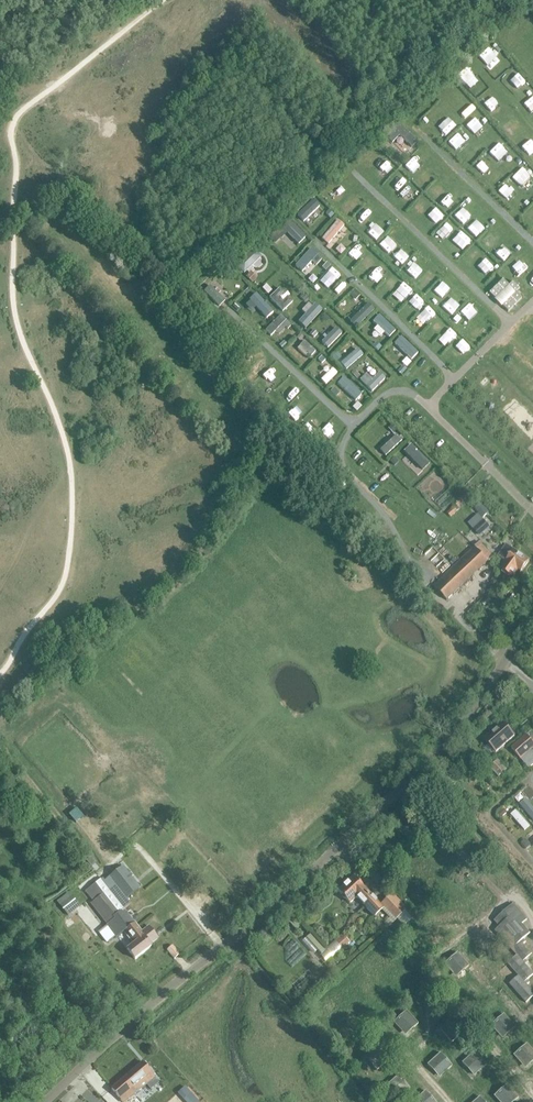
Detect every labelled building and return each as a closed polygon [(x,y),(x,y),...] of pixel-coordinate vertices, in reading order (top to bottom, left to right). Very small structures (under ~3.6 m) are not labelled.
[(399,124),(387,137),(393,143),(400,136),(412,148),(417,142),(399,124)] [(312,226),(320,217),(309,207),(301,216),(312,226)] [(277,229),(284,237),(289,233),(291,234),(292,233),(291,231),(296,227),(288,218),(277,229)] [(253,249),(236,265),(244,274),(262,258),(253,249)] [(251,272),(246,277),(252,283),(257,278),(251,272)] [(269,272),(255,286),(259,291),(260,290),(263,293),(269,287),(266,284),(274,276),(269,272)] [(504,281),(490,295),(496,300),(495,301),(493,302),(503,311),(504,309),(510,315),(522,303),(516,295),(521,291),(514,284),(510,288),(504,281)] [(204,292),(219,307),(225,301),(210,286),(204,292)] [(283,312),(293,302),(288,298),(290,296),(287,293),(281,299),(280,298),(284,294),(279,289),(270,298),(283,312)] [(254,303),(270,317),(274,312),(259,298),(254,303)] [(301,299),(287,313),(292,317),(298,311),(301,314),(307,308),(304,305),(305,304),(301,299)] [(368,304),(350,322),(356,328),(374,311),(368,304)] [(281,315),(265,331),(271,336),(276,331),(279,334),(286,328),(288,330),(291,326),(281,315)] [(394,330),(380,316),(375,321),(383,329),(382,331),(385,334),(387,332),(389,334),(394,330)] [(418,353),(400,337),(395,342),(413,359),(418,353)] [(331,342),(333,344),(326,353),(329,356),(343,341),(339,338),(336,342),(333,340),(331,342)] [(316,352),(304,341),(297,349),(306,357),(309,354),(312,356),(316,352)] [(345,369),(359,357),(354,352),(341,364),(345,369)] [(318,382),(325,388),(340,372),(320,353),(317,356),(320,359),(316,363),(326,373),(318,382)] [(373,379),(371,378),(366,374),(360,381),(366,387),(366,386),(372,392),(385,379),(380,373),(373,379)] [(360,393),(344,376),(338,381),(354,399),(360,393)] [(480,537),(491,527),(484,520),(473,529),(480,537)] [(430,551),(445,537),(437,529),(422,543),(430,551)] [(435,586),(448,601),(494,558),(481,543),(435,586)] [(514,551),(513,551),(505,546),(498,559),(506,564),(502,571),(515,578),(519,571),(526,576),(532,564),(532,563),(514,551)] [(486,739),(498,752),(516,735),(514,734),(504,722),(486,739)] [(530,769),(532,766),(532,743),(532,742),(532,734),(531,732),(512,749),(530,769)] [(490,767),(500,777),(509,768),(499,758),(490,767)] [(474,768),(459,781),(463,787),(472,778),(474,781),(478,778),(475,775),(478,773),(474,768)] [(525,800),(520,805),(532,820),(532,810),(525,800)] [(511,815),(525,830),(530,826),(516,810),(511,815)] [(127,898),(139,889),(122,868),(110,877),(108,875),(101,880),(86,892),(121,935),(131,926),(138,935),(135,938),(138,941),(128,949),(136,959),(152,946),(151,945),(158,939),(149,927),(142,932),(135,924),(135,923),(124,909),(131,903),(127,898)] [(365,889),(365,890),(353,878),(338,892),(350,904),(356,898),(374,918),(383,909),(365,889)] [(383,903),(404,925),(414,916),(393,894),(383,903)] [(62,907),(68,916),(80,906),(73,898),(62,907)] [(527,1003),(532,997),(532,993),(526,986),(529,983),(528,982),(532,977),(532,975),(525,966),(528,963),(526,961),(532,955),(532,954),(524,944),(526,942),(524,940),(530,934),(521,925),(527,920),(514,905),(495,922),(500,927),(495,932),(518,956),(509,965),(520,977),(511,985),(527,1003)] [(289,923),(296,930),(304,923),(297,915),(289,923)] [(306,938),(322,954),(326,950),(311,934),(306,938)] [(351,944),(342,934),(334,941),(343,951),(351,944)] [(168,950),(176,958),(181,954),(174,945),(168,950)] [(465,968),(466,969),(470,965),(457,952),(445,964),(449,969),(451,967),(458,974),(465,968)] [(414,1027),(414,1028),(419,1024),(406,1010),(393,1023),(398,1027),(399,1026),(407,1034),(414,1027)] [(511,1030),(512,1031),(516,1027),(504,1013),(491,1025),(495,1030),(497,1028),(504,1036),(511,1030)] [(448,1038),(452,1042),(466,1031),(454,1017),(449,1022),(450,1023),(443,1030),(449,1037),(448,1038)] [(526,1044),(514,1055),(518,1060),(520,1058),(527,1066),(532,1060),(532,1051),(526,1044)] [(373,1065),(377,1070),(390,1059),(379,1047),(375,1050),(376,1052),(368,1058),(374,1065),(373,1065)] [(481,1066),(483,1068),(487,1064),(476,1051),(463,1063),(468,1068),(469,1067),(474,1073),(481,1066)] [(446,1068),(447,1070),(451,1066),(440,1053),(427,1064),(432,1070),(432,1069),(438,1075),(446,1068)] [(123,1101),(126,1101),(155,1077),(142,1061),(111,1088),(123,1101)] [(392,1094),(397,1100),(410,1088),(399,1075),(393,1079),(395,1081),(388,1087),(393,1093),(392,1094)] [(515,1101),(520,1097),(507,1084),(496,1096),(501,1101),(502,1100),(504,1101),(512,1101),(514,1100),(515,1101)] [(179,1086),(169,1094),(176,1101),(193,1101),(179,1086)] [(425,1091),(413,1101),(436,1101),(425,1091)]
